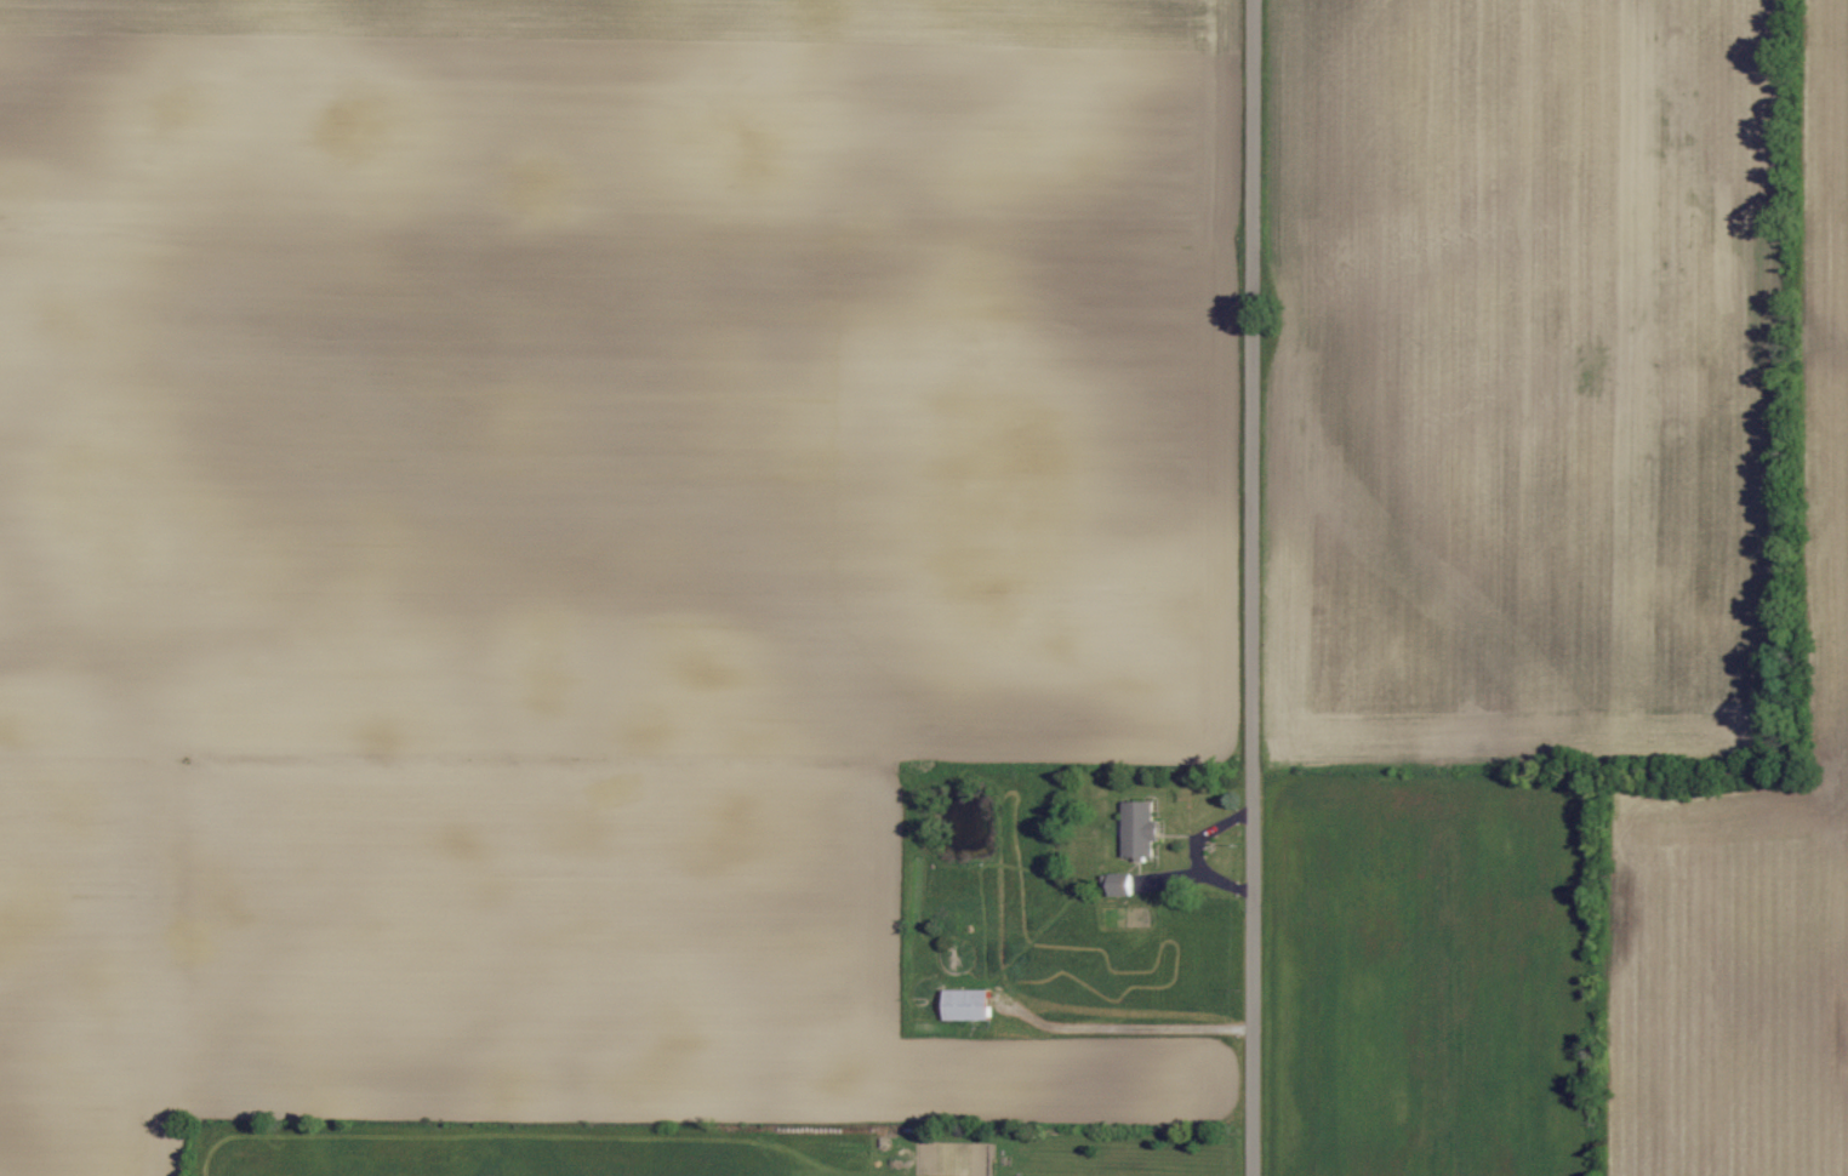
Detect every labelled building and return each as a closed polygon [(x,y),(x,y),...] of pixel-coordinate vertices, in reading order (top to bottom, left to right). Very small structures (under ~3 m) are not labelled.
[(1162,820),(1156,820),(1156,803),(1127,802),(1126,857),(1156,858),(1156,842),(1161,842),(1162,820)] [(1134,896),(1133,873),(1111,874),(1112,897),(1134,896)] [(992,1021),(992,990),(948,991),(948,1021),(992,1021)]
